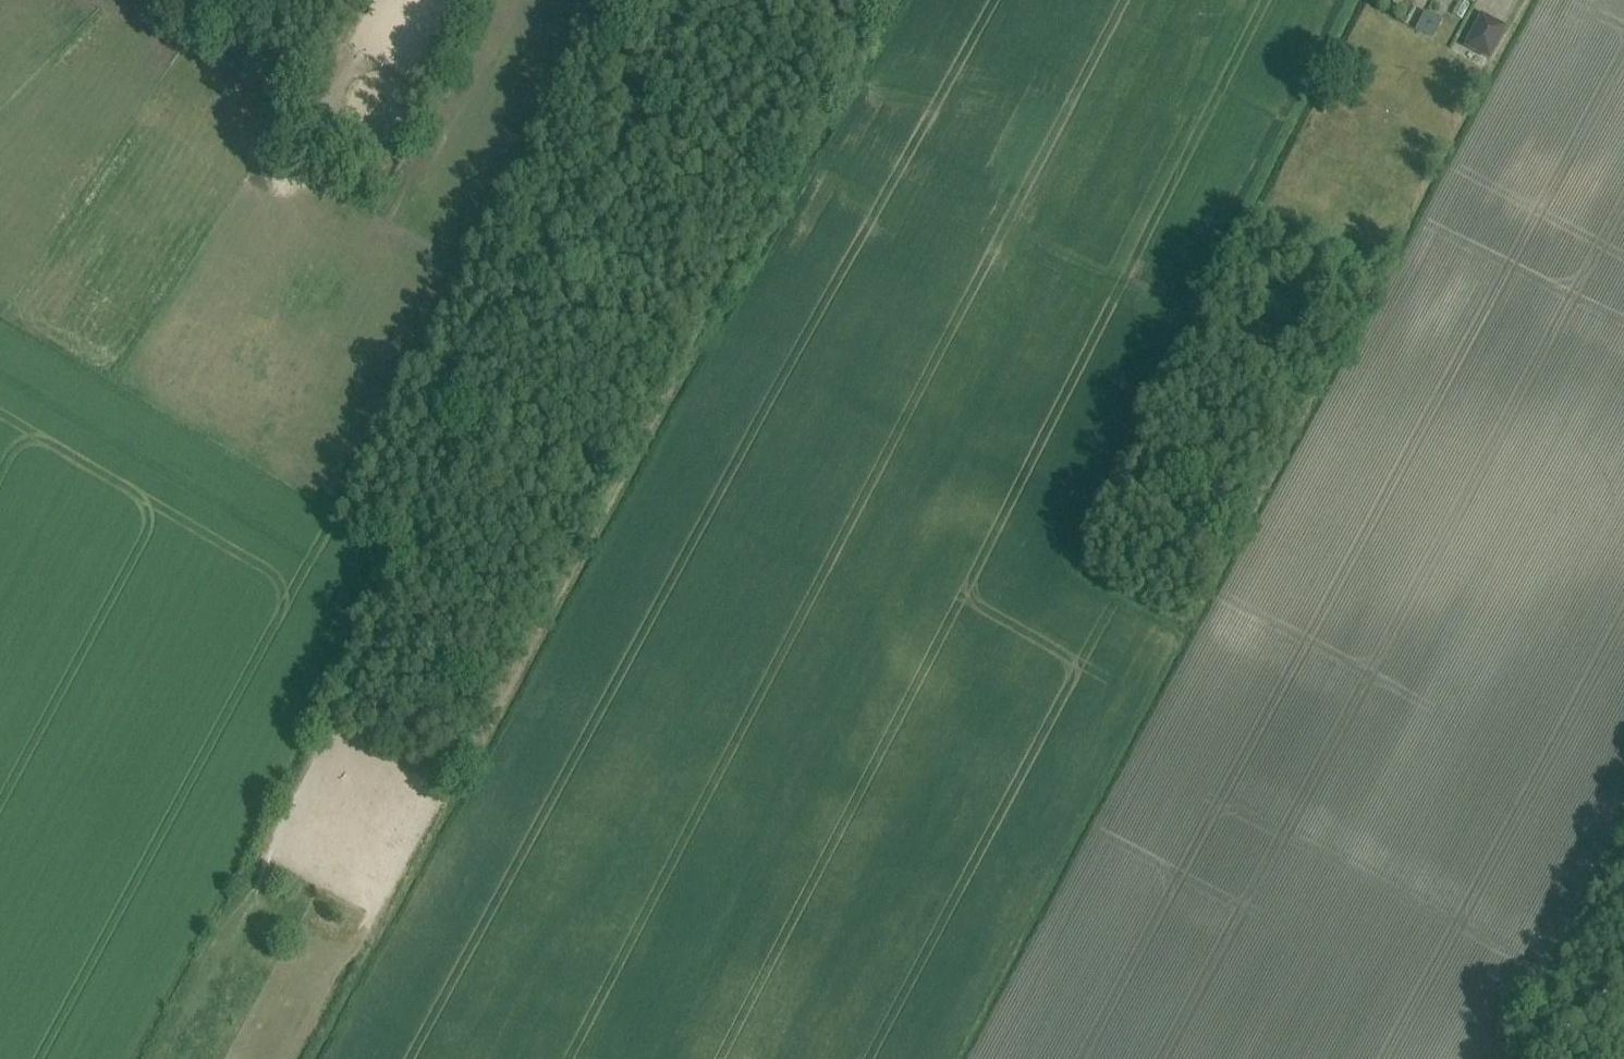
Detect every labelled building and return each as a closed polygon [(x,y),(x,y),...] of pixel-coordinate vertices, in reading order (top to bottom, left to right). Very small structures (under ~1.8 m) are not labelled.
[(1442,22),(1425,13),(1416,31),(1433,40),(1442,22)] [(1490,61),(1508,28),(1482,14),(1464,47),(1490,61)]
